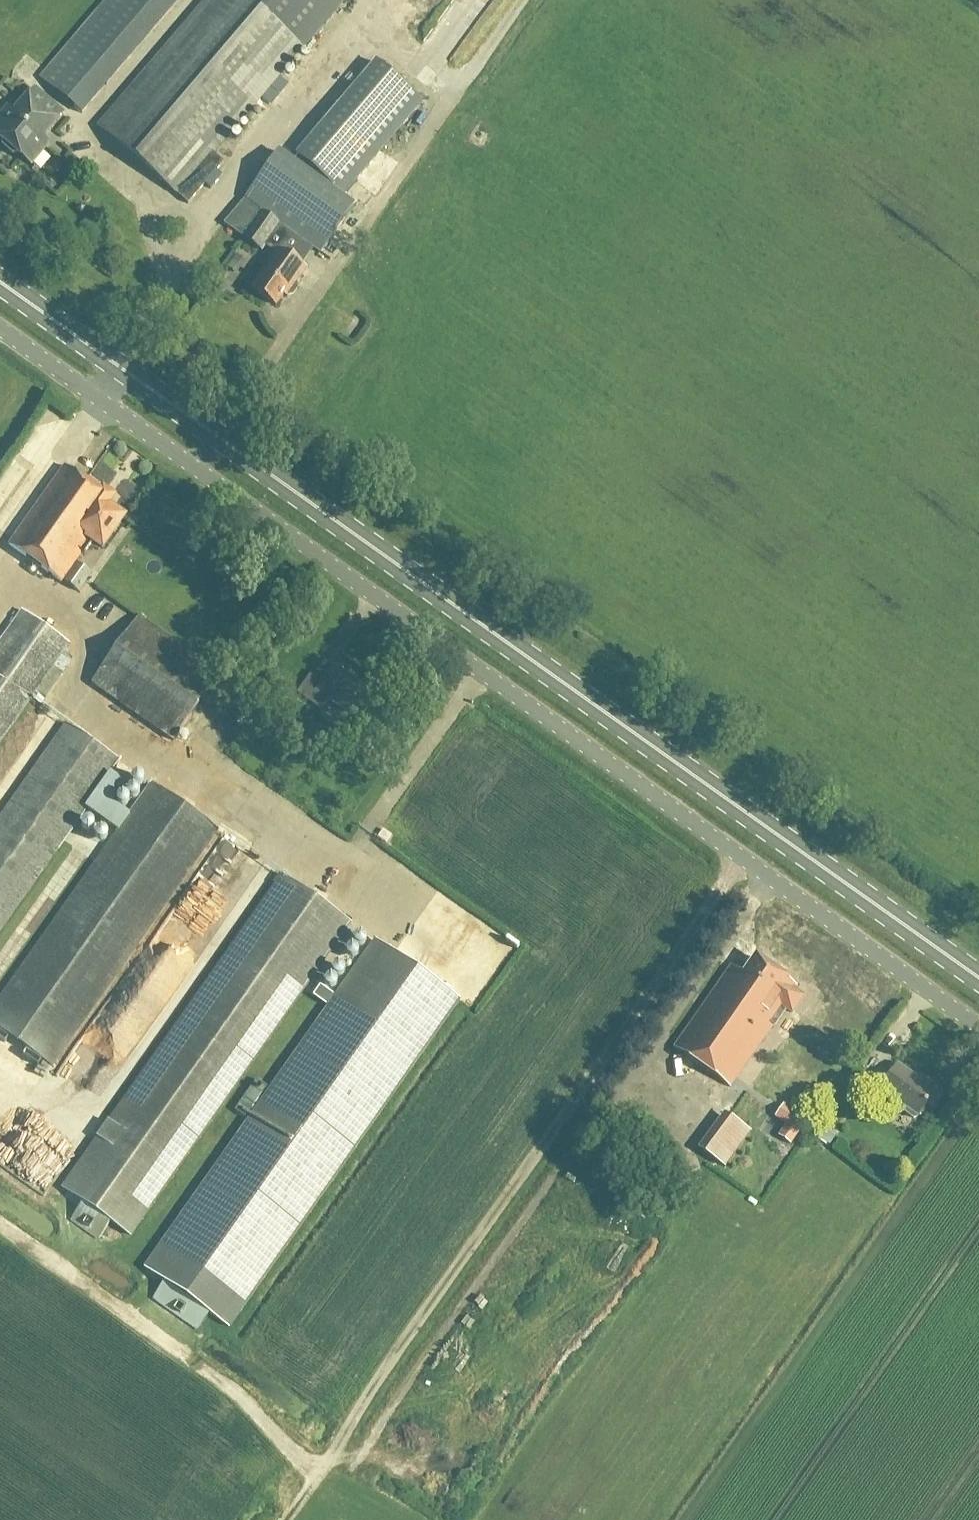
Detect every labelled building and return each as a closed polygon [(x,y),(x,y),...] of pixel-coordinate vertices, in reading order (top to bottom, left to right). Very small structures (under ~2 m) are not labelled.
[(100,128),(188,204),(224,162),(212,152),(342,0),(210,0),(100,128)] [(8,149),(13,154),(18,153),(31,164),(49,142),(43,137),(63,114),(35,89),(14,113),(8,107),(0,117),(0,137),(3,140),(3,145),(8,149)] [(263,209),(282,222),(281,224),(321,252),(354,206),(279,152),(247,196),(225,221),(245,235),(263,209)] [(263,209),(245,235),(263,248),(281,224),(282,222),(263,209)] [(299,287),(298,281),(309,266),(280,246),(253,283),(257,286),(255,288),(277,303),(285,292),(289,294),(294,293),(299,287)] [(103,545),(123,516),(107,504),(113,496),(103,489),(102,490),(65,464),(9,544),(62,581),(83,551),(85,552),(94,539),(103,545)] [(15,499),(0,487),(0,517),(15,499)] [(83,560),(71,580),(84,588),(96,568),(83,560)] [(72,641),(23,607),(0,639),(0,744),(72,641)] [(173,739),(220,673),(138,615),(92,681),(173,739)] [(358,719),(376,694),(334,665),(322,682),(311,674),(299,691),(322,708),(329,698),(358,719)] [(121,759),(68,722),(0,819),(0,931),(121,759)] [(219,828),(153,782),(0,1000),(0,1026),(53,1064),(219,828)] [(87,851),(106,842),(98,826),(79,835),(87,851)] [(351,922),(281,873),(61,1187),(131,1237),(351,922)] [(209,880),(197,893),(211,906),(223,892),(209,880)] [(460,999),(377,940),(147,1268),(230,1326),(460,999)] [(793,1012),(804,995),(791,986),(795,981),(757,955),(745,973),(732,964),(675,1046),(731,1085),(774,1022),(772,1021),(783,1005),(793,1012)] [(881,1088),(907,1106),(906,1107),(907,1113),(915,1117),(917,1117),(928,1102),(934,1106),(944,1092),(927,1080),(925,1084),(897,1065),(881,1088)] [(860,1103),(876,1081),(864,1072),(847,1094),(860,1103)] [(790,1120),(797,1108),(781,1099),(774,1111),(790,1120)] [(700,1141),(724,1159),(751,1123),(727,1105),(700,1141)] [(782,1131),(790,1138),(801,1124),(793,1117),(782,1131)] [(828,1143),(835,1131),(823,1125),(817,1137),(828,1143)]
